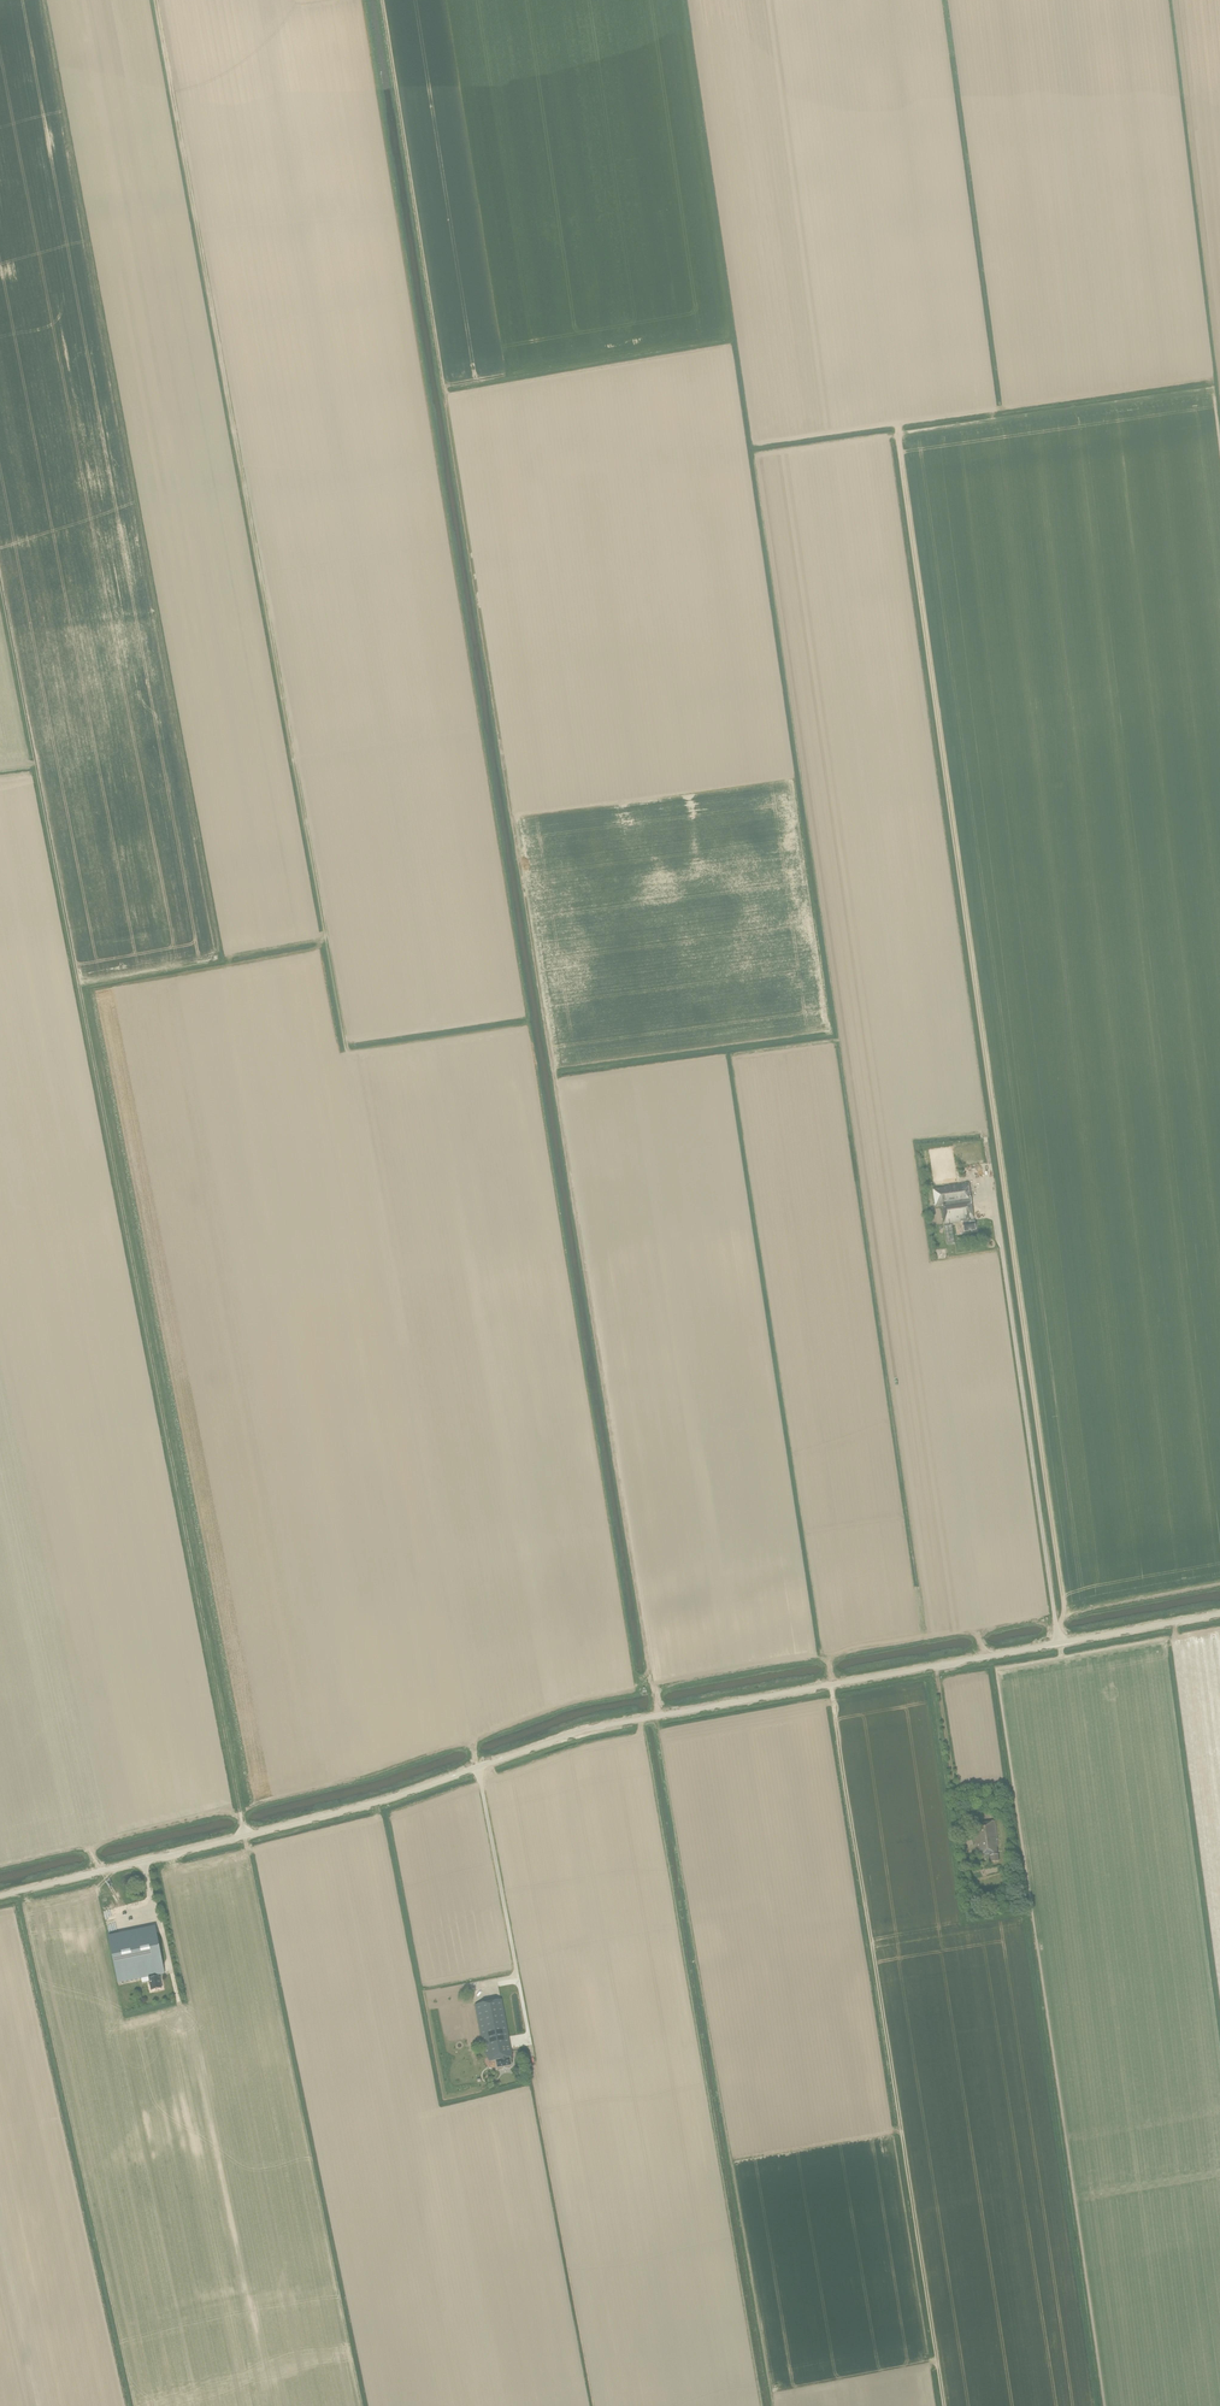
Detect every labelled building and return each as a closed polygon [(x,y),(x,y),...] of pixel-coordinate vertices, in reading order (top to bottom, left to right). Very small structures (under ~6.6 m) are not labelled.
[(974,1219),(969,1183),(945,1186),(945,1188),(933,1189),(936,1207),(942,1206),(944,1225),(963,1222),(963,1223),(964,1231),(976,1229),(974,1221),(971,1222),(971,1220),(974,1219)] [(946,1227),(949,1244),(956,1243),(953,1226),(946,1227)] [(990,1855),(991,1862),(998,1861),(996,1846),(997,1846),(994,1820),(973,1823),(977,1857),(990,1855)] [(119,1939),(109,1941),(118,1983),(119,1982),(141,1978),(159,1974),(165,1973),(157,1933),(156,1932),(146,1934),(147,1934),(138,1936),(138,1935),(128,1938),(119,1940),(119,1939)] [(159,1974),(141,1978),(142,1980),(142,1982),(149,1981),(151,1990),(162,1988),(159,1974)] [(501,1999),(475,2004),(477,2013),(484,2051),(489,2061),(496,2060),(497,2068),(511,2065),(510,2057),(512,2057),(501,1999)]
